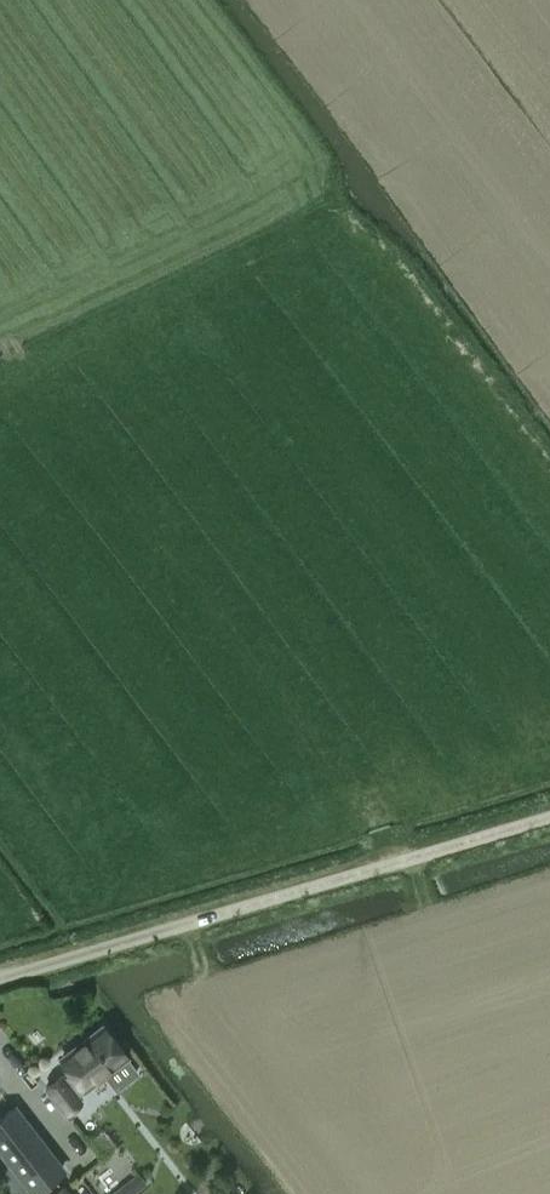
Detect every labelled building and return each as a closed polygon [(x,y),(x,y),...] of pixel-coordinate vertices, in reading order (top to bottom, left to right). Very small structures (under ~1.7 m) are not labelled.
[(62,1060),(72,1073),(65,1079),(62,1075),(46,1087),(66,1113),(81,1100),(77,1095),(127,1056),(103,1025),(81,1042),(83,1044),(62,1060)] [(63,1170),(15,1108),(0,1120),(0,1144),(36,1190),(63,1170)] [(149,1183),(123,1145),(73,1179),(83,1193),(132,1193),(149,1183)]
